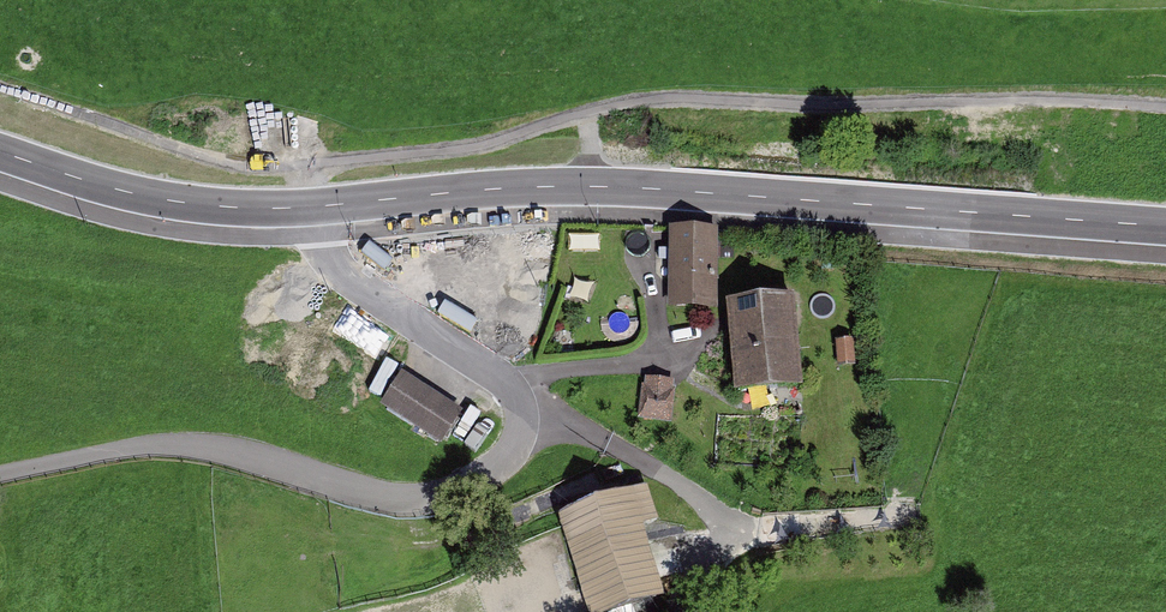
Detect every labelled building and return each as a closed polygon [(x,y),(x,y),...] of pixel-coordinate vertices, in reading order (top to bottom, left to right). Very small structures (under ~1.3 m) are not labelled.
[(713,230),(665,230),(666,312),(714,311),(713,230)] [(794,298),(727,302),(733,385),(800,380),(794,298)] [(849,340),(831,342),(834,369),(852,366),(849,340)] [(460,415),(398,376),(375,411),(437,450),(460,415)] [(677,382),(641,380),(639,421),(675,423),(677,382)] [(554,521),(587,611),(619,611),(662,596),(638,531),(658,524),(645,488),(554,521)]
